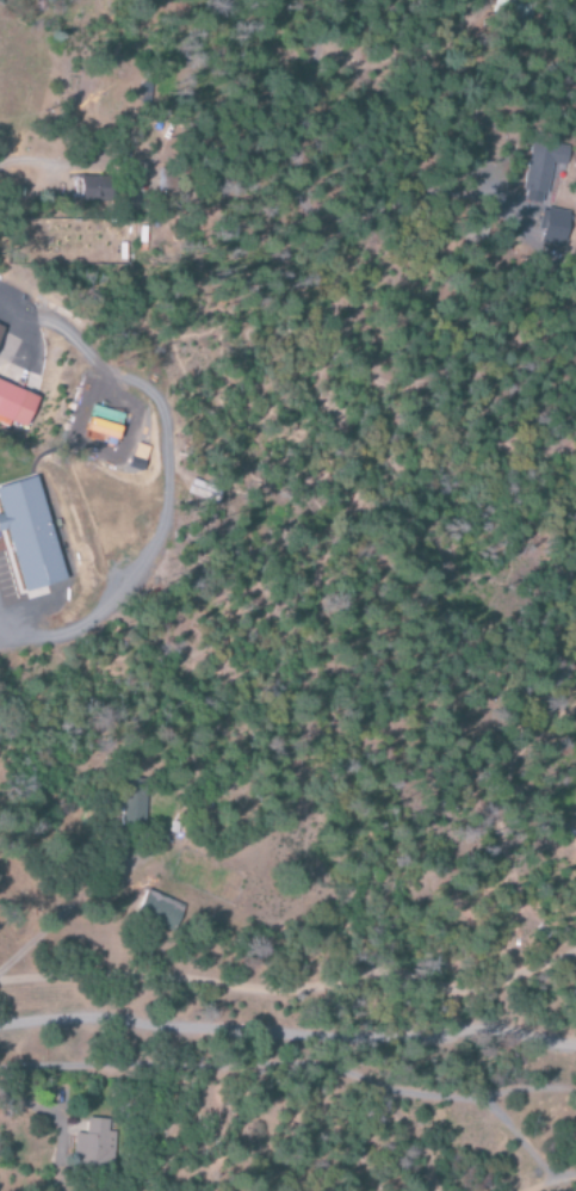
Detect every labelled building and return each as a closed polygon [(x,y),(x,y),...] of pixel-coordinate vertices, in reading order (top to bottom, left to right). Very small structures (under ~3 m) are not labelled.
[(549,163),(564,166),(567,148),(530,141),(519,200),(541,204),(549,163)] [(95,188),(95,175),(69,176),(69,188),(95,188)] [(102,202),(103,188),(75,187),(74,201),(102,202)] [(566,211),(543,210),(541,245),(564,245),(566,211)] [(4,425),(10,425),(23,429),(34,395),(0,384),(0,424),(4,425)] [(121,416),(92,405),(83,430),(112,441),(121,416)] [(62,581),(36,476),(0,485),(0,531),(5,530),(20,592),(62,581)] [(143,823),(145,781),(122,780),(120,823),(143,823)] [(181,904),(143,892),(135,917),(173,929),(181,904)] [(108,1120),(85,1118),(84,1135),(74,1134),(72,1168),(112,1170),(114,1133),(107,1132),(108,1120)]
